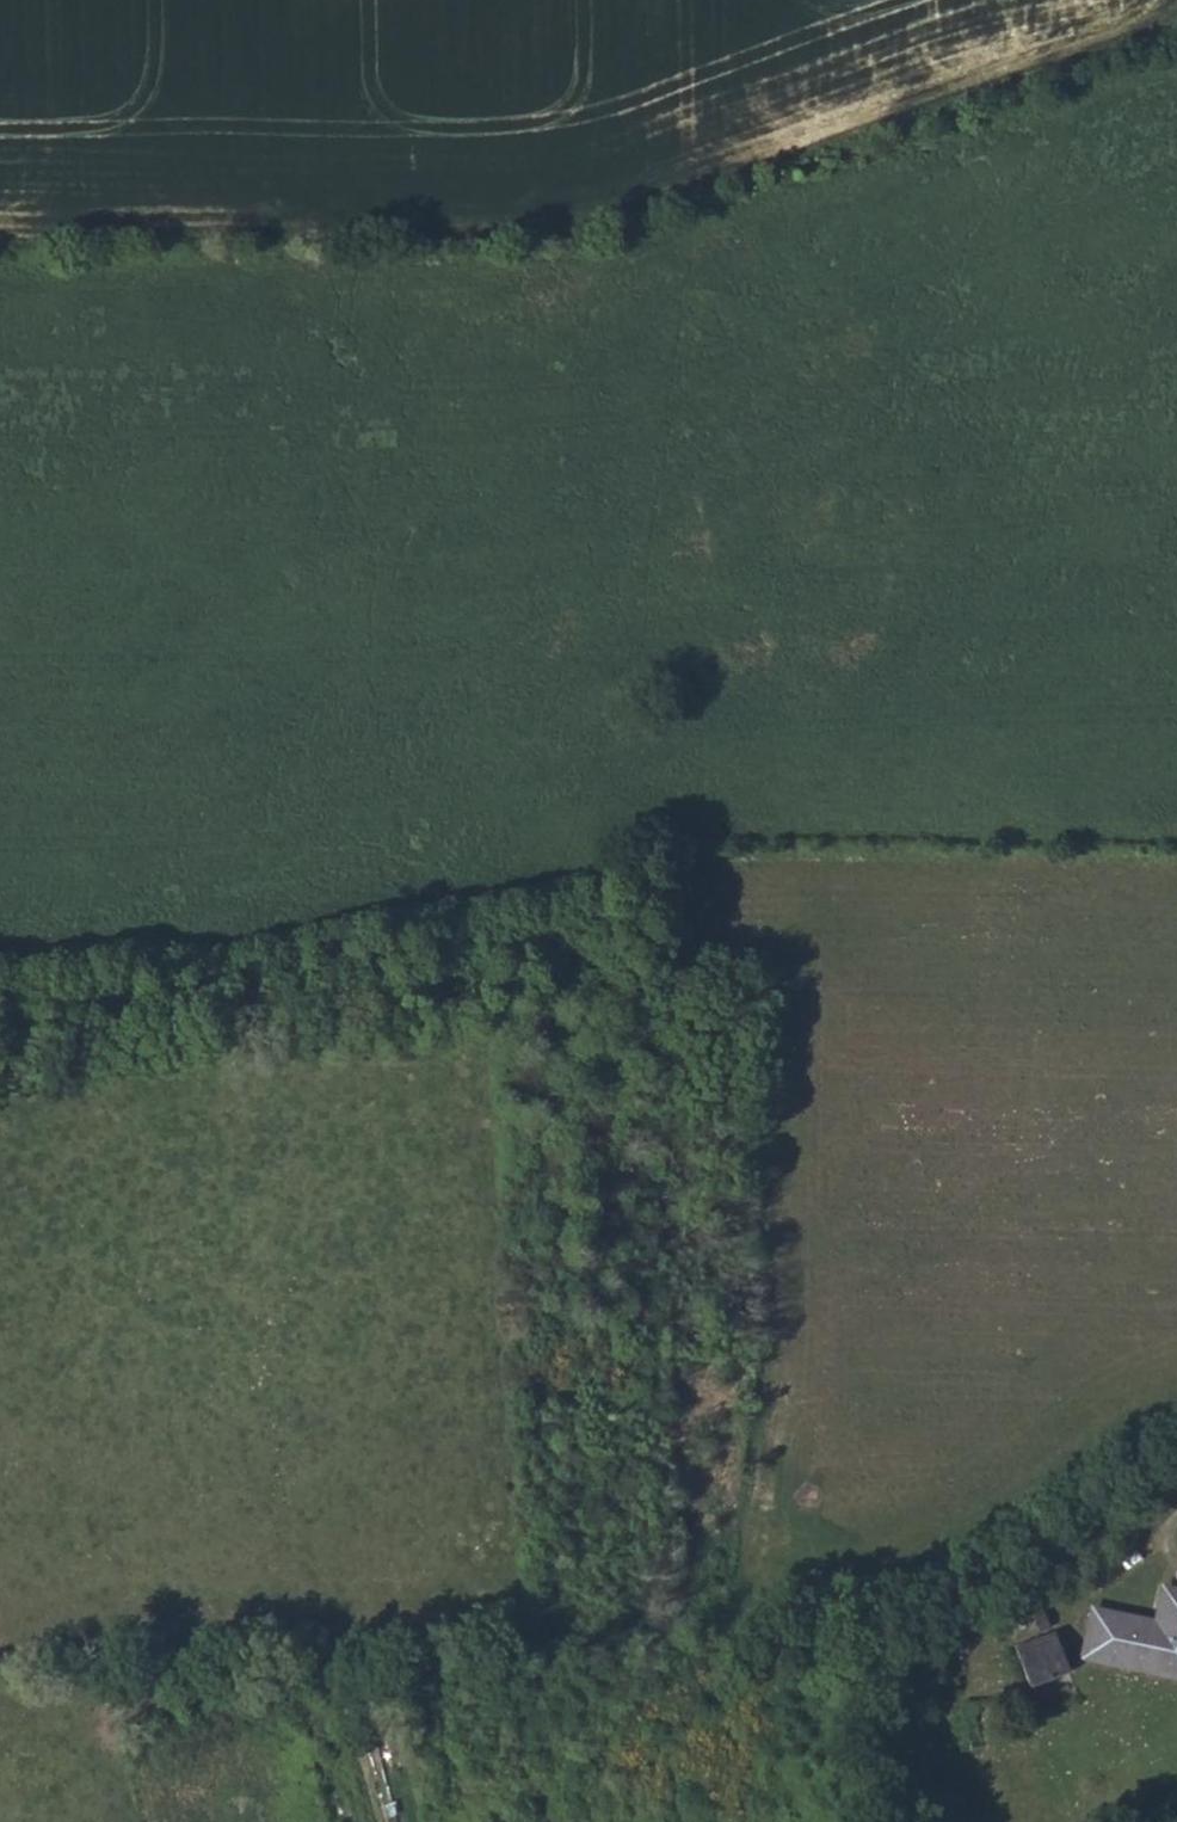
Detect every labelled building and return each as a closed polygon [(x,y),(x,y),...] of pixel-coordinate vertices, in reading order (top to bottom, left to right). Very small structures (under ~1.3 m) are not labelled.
[(1176,1659),(1176,1589),(1164,1586),(1156,1622),(1094,1608),(1084,1656),(1173,1676),(1176,1659)] [(1058,1634),(1018,1649),(1033,1688),(1072,1674),(1058,1634)]
